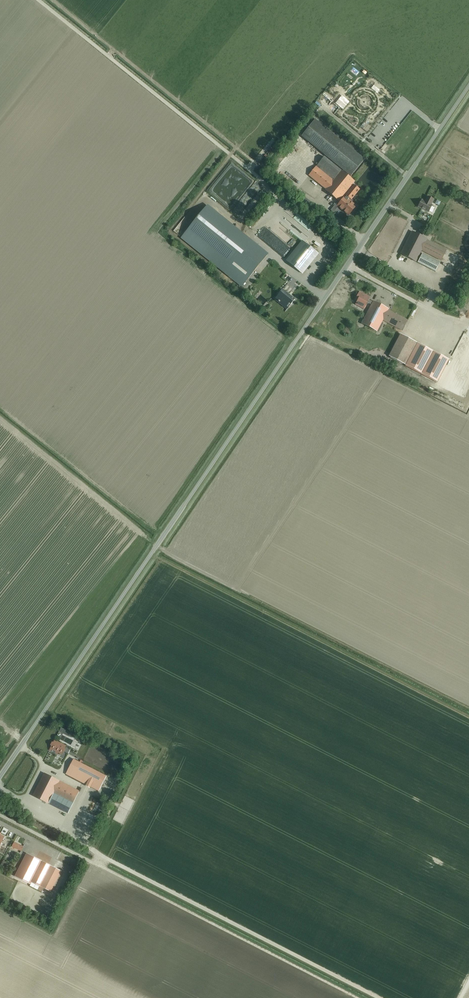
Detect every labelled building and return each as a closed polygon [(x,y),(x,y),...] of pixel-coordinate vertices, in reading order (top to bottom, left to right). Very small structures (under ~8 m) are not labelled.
[(378,143),(382,137),(360,118),(356,124),(378,143)] [(365,159),(315,119),(301,136),(343,170),(347,173),(351,176),(365,159)] [(342,171),(324,157),(309,175),(326,189),(326,190),(339,201),(352,184),(355,181),(346,175),(347,173),(343,170),(342,171)] [(349,215),(356,206),(347,198),(356,188),(352,184),(339,201),(336,205),(349,215)] [(426,200),(427,200),(426,202),(422,200),(418,206),(422,208),(422,209),(424,210),(425,210),(429,212),(432,205),(431,205),(434,199),(428,196),(426,200)] [(242,286),(267,255),(207,206),(182,237),(242,286)] [(416,261),(422,250),(427,240),(427,239),(412,231),(401,254),(416,261)] [(447,250),(427,240),(422,250),(441,260),(447,250)] [(305,243),(289,263),(303,273),(318,254),(305,243)] [(422,253),(418,262),(436,271),(440,262),(422,253)] [(295,299),(283,289),(282,289),(278,294),(280,296),(277,300),(278,301),(279,302),(280,302),(286,307),(289,303),(290,304),(285,312),(295,299)] [(367,302),(368,300),(370,297),(360,291),(355,300),(357,301),(356,304),(364,309),(366,305),(367,302)] [(371,305),(362,323),(377,331),(383,320),(402,330),(408,320),(388,310),(389,309),(373,301),(373,302),(368,300),(367,302),(371,305)] [(401,334),(390,354),(389,356),(405,364),(417,342),(401,334)] [(462,394),(468,381),(468,341),(466,340),(443,384),(462,394)] [(418,342),(406,365),(437,381),(449,359),(418,342)] [(63,751),(64,748),(66,746),(55,740),(56,738),(55,738),(55,740),(53,743),(52,745),(50,748),(50,750),(51,750),(57,754),(58,752),(61,754),(63,751)] [(99,791),(106,776),(74,759),(66,774),(99,791)] [(68,813),(79,792),(59,782),(60,781),(44,773),(33,795),(48,803),(68,813)] [(89,800),(87,805),(93,808),(92,809),(98,812),(101,806),(89,800)] [(27,854),(15,876),(30,884),(32,881),(42,861),(27,854)] [(51,866),(42,861),(32,881),(40,886),(51,866)] [(61,871),(51,866),(40,886),(51,891),(61,871)]
